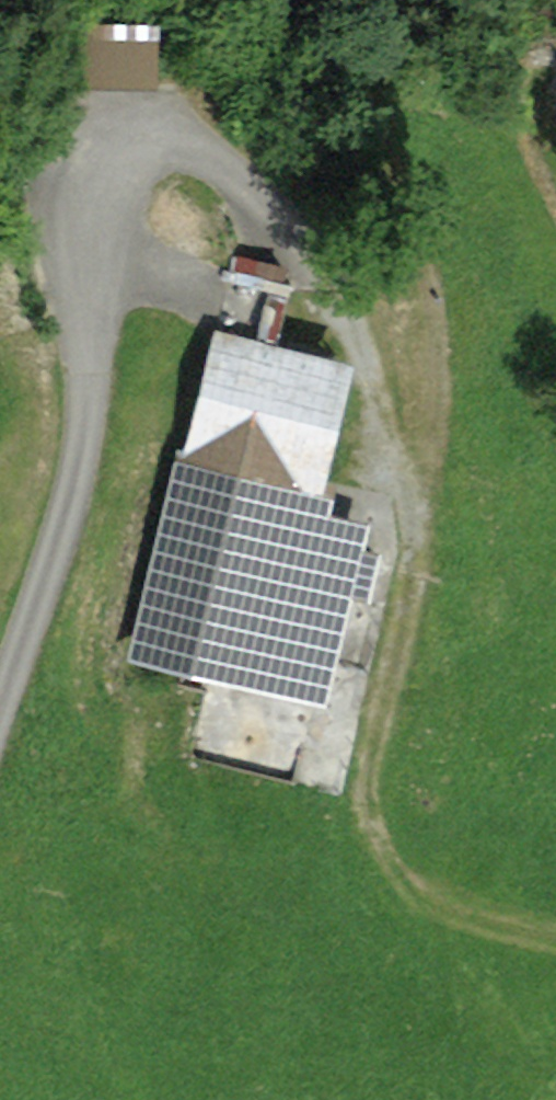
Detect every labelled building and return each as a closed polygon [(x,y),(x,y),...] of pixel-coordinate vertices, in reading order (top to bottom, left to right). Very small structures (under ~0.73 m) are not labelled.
[(74,21),(74,85),(158,84),(157,20),(74,21)] [(294,281),(229,265),(181,462),(177,461),(129,658),(328,706),(353,600),(372,605),(385,551),(368,547),(374,522),(335,512),(340,494),(330,491),(362,361),(279,341),(294,281)]
